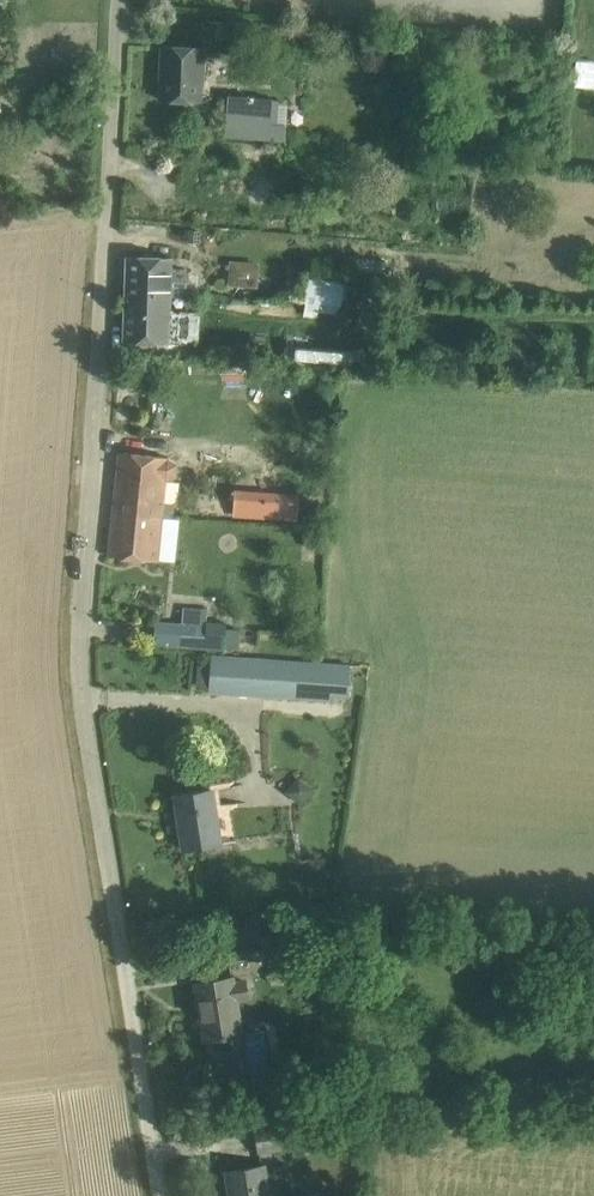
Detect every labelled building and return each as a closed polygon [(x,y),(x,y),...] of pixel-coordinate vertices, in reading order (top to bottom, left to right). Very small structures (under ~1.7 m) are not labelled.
[(163,45),(160,98),(202,100),(204,47),(163,45)] [(283,101),(283,96),(228,92),(224,136),(286,141),(289,101),(283,101)] [(427,140),(431,146),(437,147),(443,144),(445,138),(441,132),(435,130),(429,133),(427,140)] [(126,294),(171,296),(183,296),(188,292),(190,273),(186,268),(172,267),(172,257),(128,255),(126,294)] [(232,259),(231,282),(260,283),(261,260),(232,259)] [(346,306),(346,275),(311,276),(312,307),(346,306)] [(171,296),(126,294),(125,340),(169,342),(171,296)] [(297,346),(296,357),(352,362),(353,350),(297,346)] [(121,451),(115,510),(165,515),(168,479),(175,476),(177,461),(171,457),(121,451)] [(159,560),(165,515),(115,510),(110,554),(159,560)] [(304,539),(308,546),(315,546),(319,539),(315,532),(308,532),(304,539)] [(207,608),(184,606),(180,646),(226,648),(228,621),(207,620),(207,608)] [(351,663),(212,654),(210,691),(333,698),(333,693),(349,694),(351,663)] [(316,788),(299,776),(288,791),(304,803),(316,788)] [(214,788),(176,794),(185,848),(222,843),(214,788)] [(230,961),(288,950),(281,913),(223,924),(230,961)] [(242,1033),(233,976),(197,982),(206,1038),(207,1038),(209,1049),(216,1056),(237,1053),(242,1042),(240,1033),(242,1033)] [(259,1152),(307,1143),(303,1120),(255,1128),(259,1152)] [(266,1163),(228,1170),(232,1195),(271,1195),(266,1163)]
